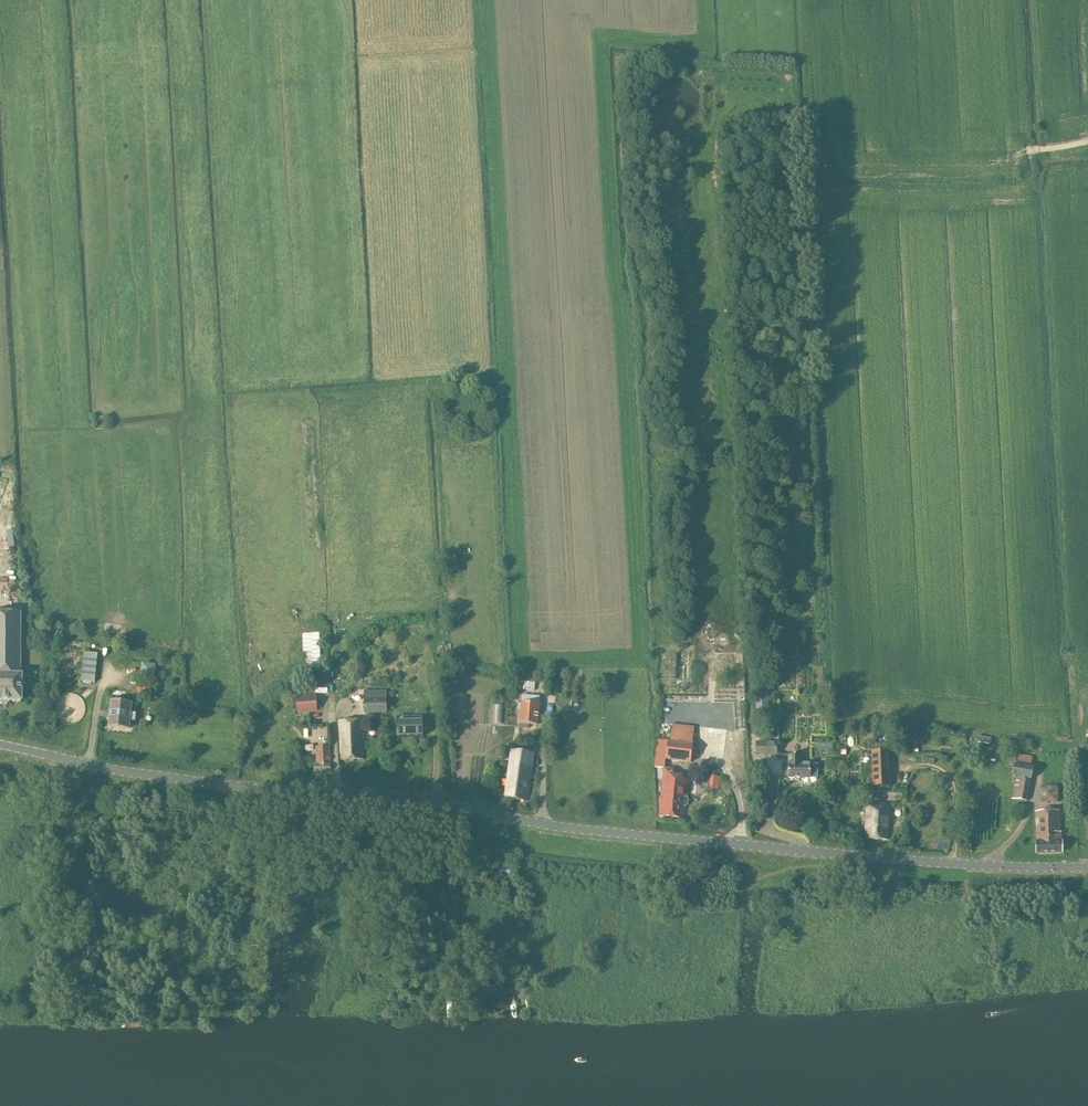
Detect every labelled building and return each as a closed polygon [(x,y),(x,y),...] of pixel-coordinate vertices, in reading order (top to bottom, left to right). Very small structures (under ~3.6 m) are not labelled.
[(457,556),(448,556),(449,570),(458,570),(457,556)] [(1,705),(6,705),(9,702),(20,702),(20,675),(20,613),(0,613),(0,704),(1,705)] [(319,634),(304,635),(305,669),(320,668),(319,634)] [(98,654),(85,653),(82,680),(95,682),(98,654)] [(535,683),(524,681),(523,689),(534,690),(535,683)] [(367,711),(386,710),(385,692),(366,693),(367,711)] [(537,725),(540,697),(522,695),(520,723),(537,725)] [(317,711),(316,696),(297,698),(298,712),(304,712),(317,711)] [(769,696),(756,696),(756,710),(769,710),(769,696)] [(112,701),(109,726),(129,728),(132,703),(112,701)] [(341,759),(364,759),(364,721),(339,720),(341,759)] [(423,720),(399,721),(399,737),(423,737),(423,720)] [(684,818),(685,806),(686,807),(686,806),(688,804),(688,800),(687,798),(689,779),(673,777),(674,768),(665,767),(666,760),(691,763),(693,744),(658,739),(654,767),(663,768),(659,816),(684,818)] [(757,742),(756,755),(764,755),(777,755),(778,742),(764,742),(757,742)] [(315,774),(331,774),(330,747),(317,747),(318,764),(315,764),(315,774)] [(527,801),(534,754),(511,751),(505,798),(527,801)] [(874,787),(889,787),(888,751),(872,752),(874,787)] [(1017,754),(1015,765),(1013,776),(1017,777),(1013,799),(1027,802),(1034,768),(1030,768),(1032,758),(1017,754)] [(818,764),(802,764),(802,755),(789,755),(789,763),(786,763),(785,777),(789,777),(789,778),(794,778),(795,780),(799,780),(801,778),(811,778),(811,776),(818,776),(818,764)] [(719,790),(720,777),(710,776),(709,789),(719,790)] [(1058,801),(1058,785),(1041,785),(1041,801),(1058,801)] [(864,804),(864,809),(867,809),(866,821),(865,839),(888,839),(889,824),(889,805),(867,804),(864,804)] [(1036,842),(1037,853),(1062,853),(1061,832),(1060,833),(1059,811),(1036,812),(1037,842),(1036,842)]
